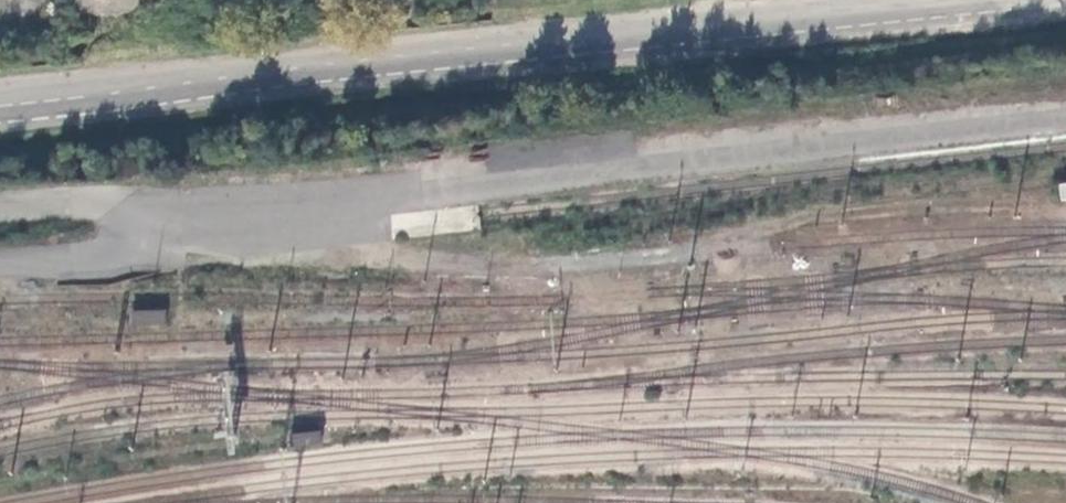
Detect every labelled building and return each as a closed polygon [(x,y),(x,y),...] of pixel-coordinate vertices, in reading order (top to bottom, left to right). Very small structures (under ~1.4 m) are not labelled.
[(134,311),(134,326),(167,326),(167,311),(134,311)] [(291,437),(291,444),(320,442),(319,434),(291,437)]
